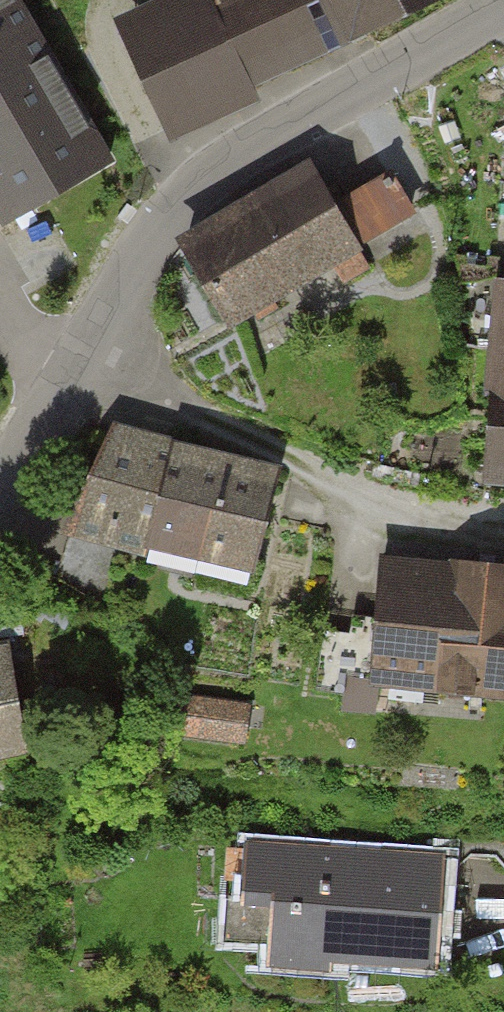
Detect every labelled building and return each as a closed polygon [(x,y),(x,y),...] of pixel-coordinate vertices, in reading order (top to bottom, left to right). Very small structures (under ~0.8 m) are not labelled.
[(17,0),(0,0),(0,211),(5,220),(110,159),(17,0)] [(116,19),(163,124),(430,0),(158,0),(116,19)] [(176,232),(224,320),(358,247),(311,160),(176,232)] [(496,282),(480,477),(503,479),(503,283),(496,282)] [(75,523),(247,562),(270,466),(116,429),(75,523)] [(503,691),(503,567),(387,553),(372,675),(503,691)] [(4,647),(0,648),(0,754),(23,749),(4,647)] [(186,691),(183,728),(252,733),(255,696),(186,691)] [(269,956),(433,965),(439,854),(244,844),(240,931),(270,933),(269,956)]
